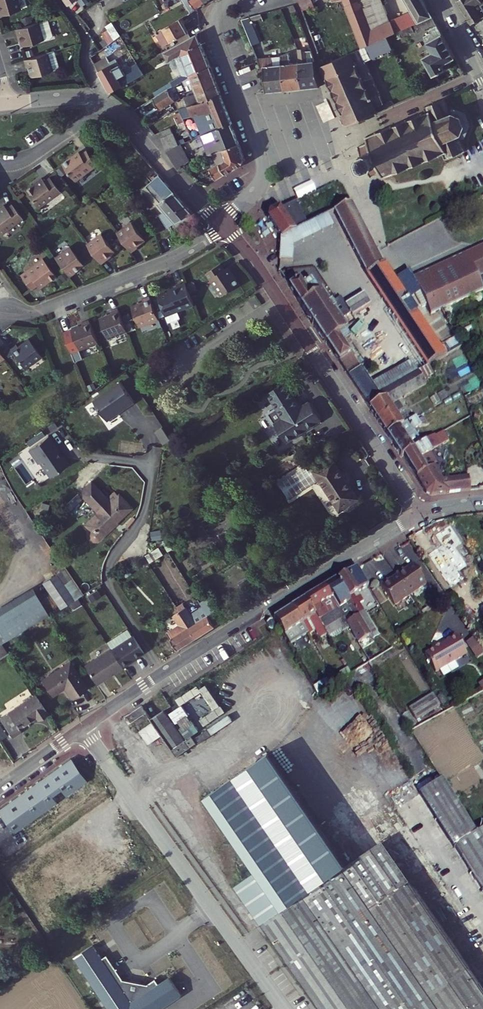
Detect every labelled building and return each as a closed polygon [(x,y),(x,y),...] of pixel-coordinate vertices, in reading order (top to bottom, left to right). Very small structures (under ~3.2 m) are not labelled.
[(10,9),(31,1),(31,0),(7,0),(10,9)] [(207,0),(187,0),(192,10),(207,0)] [(298,1),(305,16),(319,8),(318,5),(314,7),(311,0),(302,0),(298,1)] [(395,35),(390,25),(372,32),(361,0),(342,0),(342,1),(358,49),(362,48),(388,38),(395,35)] [(413,14),(390,24),(380,0),(361,0),(372,32),(390,25),(395,35),(415,27),(419,25),(413,14)] [(422,0),(405,0),(413,14),(419,25),(433,20),(422,0)] [(459,5),(470,24),(479,19),(475,10),(481,7),(480,5),(482,4),(480,0),(466,0),(459,5)] [(482,11),(482,6),(482,4),(480,5),(481,7),(475,10),(479,19),(482,17),(482,13),(482,12),(482,11)] [(290,6),(282,9),(288,23),(297,21),(290,6)] [(47,13),(23,21),(26,28),(27,28),(31,39),(59,30),(61,27),(57,15),(54,13),(47,15),(47,13)] [(174,39),(191,31),(185,18),(168,27),(174,39)] [(247,20),(255,45),(263,43),(254,18),(247,20)] [(420,39),(439,31),(433,20),(419,25),(415,27),(420,39)] [(214,70),(201,33),(168,49),(172,59),(179,55),(187,73),(155,87),(158,95),(178,86),(194,79),(214,70)] [(448,65),(455,61),(441,34),(426,41),(435,58),(426,63),(435,79),(451,71),(448,65)] [(393,50),(388,38),(362,48),(368,61),(393,50)] [(61,42),(31,51),(33,59),(35,58),(38,69),(65,60),(66,57),(61,42)] [(307,46),(299,47),(301,62),(306,88),(321,85),(312,47),(308,49),(307,46)] [(118,48),(99,57),(114,87),(147,71),(142,62),(140,58),(136,61),(137,63),(128,67),(127,65),(118,48)] [(362,48),(358,49),(323,63),(348,121),(349,124),(379,112),(377,107),(386,103),(368,61),(362,48)] [(306,88),(301,62),(292,63),(289,49),(281,50),(282,56),(287,91),(306,88)] [(271,93),(287,91),(282,56),(259,59),(262,69),(267,69),(271,93)] [(207,83),(217,79),(214,70),(194,79),(199,89),(200,92),(209,89),(207,83)] [(196,104),(223,96),(217,79),(207,83),(209,89),(200,92),(192,95),(193,97),(196,104)] [(177,99),(183,96),(178,86),(158,95),(163,107),(178,101),(177,99)] [(194,113),(196,117),(205,114),(211,132),(233,125),(233,124),(223,96),(196,104),(189,106),(186,106),(181,108),(183,111),(186,116),(194,113)] [(189,106),(196,104),(193,97),(187,100),(189,106)] [(448,162),(469,153),(465,143),(469,141),(473,128),(467,115),(456,108),(452,110),(447,100),(427,108),(429,113),(370,137),(372,141),(361,146),(364,154),(362,155),(368,170),(371,169),(375,178),(385,174),(387,179),(445,156),(448,162)] [(186,116),(183,111),(176,114),(190,139),(197,137),(186,116)] [(169,139),(173,145),(184,141),(173,121),(162,125),(169,139)] [(221,150),(239,144),(233,125),(211,132),(209,132),(216,152),(221,150)] [(185,163),(198,158),(190,139),(184,141),(173,145),(171,146),(185,163)] [(240,143),(239,144),(221,150),(225,161),(215,165),(219,176),(246,162),(240,143)] [(77,176),(99,159),(89,146),(83,150),(81,146),(64,159),(77,176)] [(149,172),(154,168),(141,153),(136,157),(149,172)] [(39,202),(61,184),(51,171),(45,175),(42,172),(26,185),(39,202)] [(160,175),(153,181),(164,197),(173,190),(160,175)] [(214,182),(216,189),(225,185),(223,178),(214,182)] [(165,211),(161,214),(171,226),(193,213),(173,190),(164,197),(153,181),(147,186),(165,211)] [(165,211),(147,186),(142,189),(161,214),(165,211)] [(343,190),(334,195),(341,208),(350,203),(343,190)] [(24,212),(13,199),(7,203),(5,200),(0,203),(0,227),(1,229),(24,212)] [(300,217),(292,201),(272,209),(271,214),(282,233),(292,229),(303,224),(300,217)] [(382,258),(379,254),(353,205),(336,211),(365,269),(426,369),(443,361),(439,353),(409,303),(407,300),(394,279),(382,258)] [(303,224),(292,229),(296,238),(291,240),(293,246),(334,228),(328,214),(309,222),(303,224)] [(305,214),(300,217),(303,224),(309,222),(305,214)] [(120,228),(134,247),(140,243),(139,241),(148,235),(135,217),(120,228)] [(90,240),(105,259),(111,255),(110,253),(118,246),(105,229),(90,240)] [(296,238),(292,229),(282,233),(283,233),(281,254),(292,252),(293,246),(291,240),(296,238)] [(57,252),(71,272),(78,267),(76,265),(85,259),(72,241),(57,252)] [(394,279),(407,300),(420,295),(430,315),(482,290),(482,244),(412,277),(408,271),(394,279)] [(41,282),(58,270),(45,253),(23,270),(33,283),(38,279),(41,282)] [(210,266),(224,290),(242,279),(231,261),(228,263),(225,257),(210,266)] [(344,344),(350,341),(344,331),(346,330),(334,309),(341,306),(342,308),(338,310),(341,316),(349,311),(351,314),(369,304),(363,293),(344,303),(340,295),(328,301),(315,278),(305,284),(296,269),(285,275),(294,290),(340,365),(344,371),(356,364),(344,344)] [(197,300),(188,278),(180,281),(181,283),(171,286),(172,288),(160,292),(168,312),(197,300)] [(161,314),(152,291),(145,294),(146,297),(134,302),(142,322),(161,314)] [(130,326),(121,304),(114,306),(115,309),(103,314),(111,334),(130,326)] [(101,338),(92,315),(85,318),(86,321),(74,326),(81,346),(101,338)] [(12,344),(27,364),(47,348),(34,331),(20,342),(18,339),(12,344)] [(439,353),(443,361),(464,351),(459,343),(439,353)] [(408,363),(354,388),(361,399),(393,384),(414,374),(408,363)] [(419,384),(414,374),(393,384),(398,394),(419,384)] [(282,378),(266,389),(275,403),(266,410),(283,437),(318,416),(308,399),(299,404),(282,378)] [(94,399),(107,418),(127,405),(135,400),(122,381),(94,399)] [(381,433),(395,424),(391,416),(399,411),(392,399),(383,404),(379,396),(363,403),(381,433)] [(395,455),(397,455),(415,442),(406,428),(413,423),(408,415),(395,424),(381,433),(395,455)] [(163,424),(154,430),(162,443),(171,437),(163,424)] [(407,471),(415,467),(410,456),(422,449),(423,452),(440,441),(433,430),(415,442),(397,455),(407,471)] [(40,458),(51,473),(68,460),(62,452),(61,452),(58,447),(58,446),(48,432),(29,445),(39,459),(40,458)] [(311,466),(308,461),(274,482),(282,495),(316,474),(334,504),(353,493),(330,454),(311,466)] [(425,493),(448,491),(439,476),(432,480),(423,466),(417,469),(415,467),(407,471),(419,492),(425,493)] [(117,521),(133,511),(124,495),(114,501),(112,498),(119,494),(109,476),(95,484),(109,508),(94,517),(98,524),(92,529),(91,533),(91,535),(93,537),(95,537),(114,526),(112,524),(117,521)] [(160,544),(146,552),(150,559),(164,550),(160,544)] [(66,565),(80,585),(84,581),(70,560),(65,563),(66,565)] [(52,611),(79,595),(84,591),(80,585),(66,565),(36,585),(52,611)] [(355,567),(335,579),(361,621),(372,638),(376,634),(357,604),(362,600),(356,591),(366,585),(355,567)] [(400,572),(393,577),(394,579),(406,596),(423,584),(410,567),(401,574),(400,572)] [(321,587),(329,599),(332,597),(339,608),(344,605),(352,619),(344,623),(367,659),(381,652),(372,638),(361,621),(335,579),(321,587)] [(391,607),(406,596),(394,579),(386,585),(385,584),(378,589),(391,607)] [(321,587),(301,599),(324,635),(331,630),(321,612),(332,604),(329,599),(321,587)] [(207,614),(215,608),(207,596),(199,600),(201,604),(207,614)] [(324,635),(301,599),(287,608),(297,623),(303,620),(313,637),(310,638),(313,642),(324,635)] [(213,625),(207,614),(201,604),(189,611),(185,604),(182,600),(176,604),(177,606),(195,636),(213,625)] [(176,648),(195,636),(177,606),(173,608),(175,611),(172,613),(177,623),(164,630),(176,648)] [(287,608),(270,618),(277,631),(289,650),(307,639),(297,623),(287,608)] [(269,619),(264,622),(268,630),(273,628),(269,619)] [(436,672),(465,651),(452,631),(443,638),(444,639),(423,654),(436,672)] [(110,647),(121,666),(129,661),(128,659),(142,651),(132,634),(110,647)] [(482,655),(473,638),(466,643),(476,659),(482,655)] [(0,644),(0,656),(1,657),(9,652),(3,642),(0,644)] [(95,682),(121,666),(110,647),(110,646),(84,663),(95,682)] [(70,697),(86,687),(69,661),(41,677),(50,693),(63,686),(70,697)] [(179,705),(203,692),(213,711),(199,719),(203,725),(223,714),(206,682),(176,699),(179,705)] [(35,719),(46,713),(35,694),(6,711),(8,715),(0,720),(8,734),(18,729),(16,725),(33,715),(35,719)] [(407,707),(414,721),(440,709),(434,695),(407,707)] [(159,703),(147,711),(177,753),(196,739),(191,732),(183,737),(159,703)] [(142,704),(128,714),(132,721),(147,711),(142,704)] [(325,1008),(478,1008),(482,1005),(482,983),(388,833),(341,865),(264,753),(206,793),(257,867),(235,881),(325,1008)] [(0,810),(0,813),(15,835),(88,783),(71,760),(0,810)] [(482,888),(482,829),(479,832),(443,777),(421,792),(482,888)] [(74,962),(105,1008),(181,1008),(187,1005),(175,985),(164,993),(160,987),(152,993),(123,983),(107,959),(102,962),(93,950),(74,962)]
